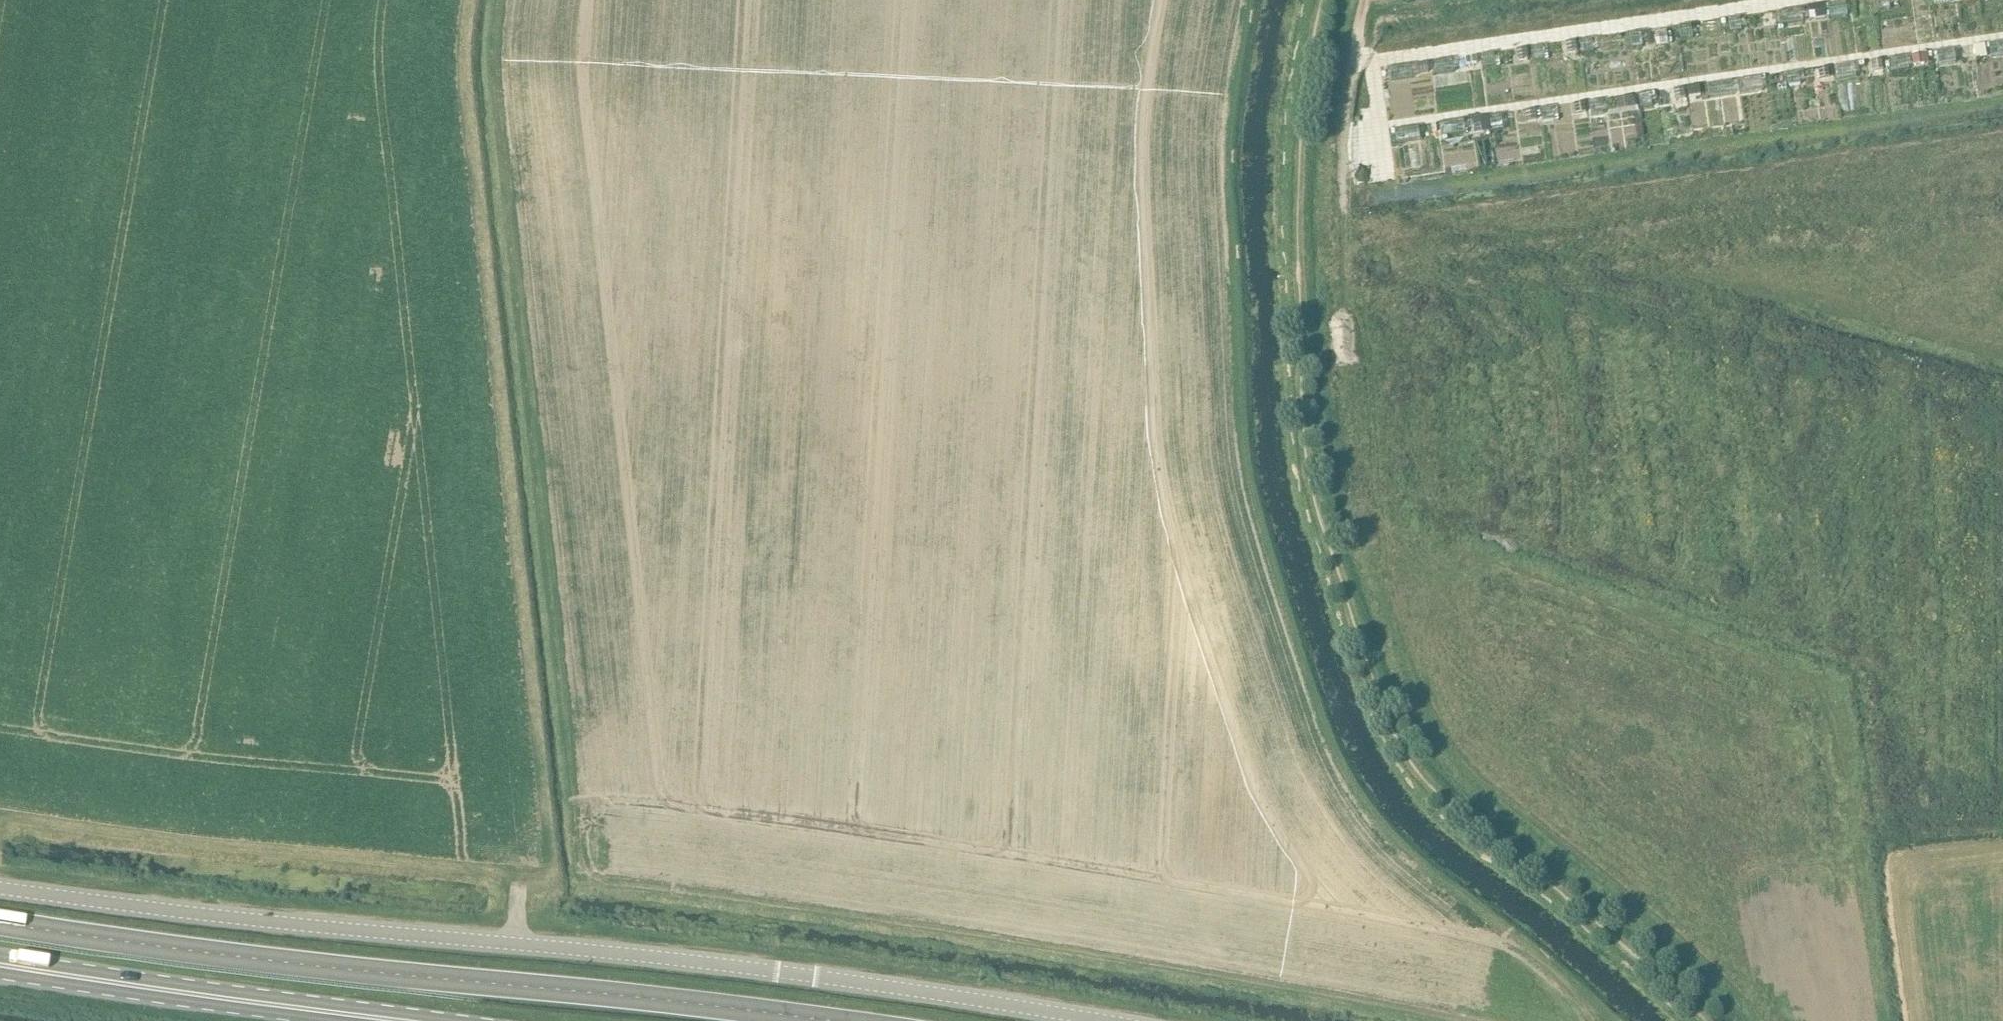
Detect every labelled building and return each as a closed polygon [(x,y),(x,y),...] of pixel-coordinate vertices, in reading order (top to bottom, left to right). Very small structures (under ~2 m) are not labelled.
[(1665,31),(1654,33),(1656,46),(1667,44),(1665,31)] [(1699,85),(1686,86),(1688,97),(1700,95),(1699,85)] [(1633,96),(1615,99),(1617,110),(1634,107),(1633,96)]
